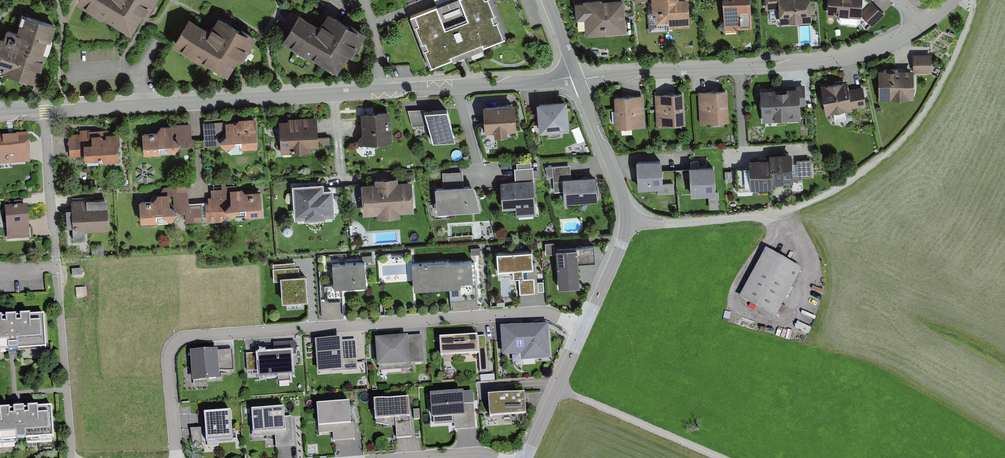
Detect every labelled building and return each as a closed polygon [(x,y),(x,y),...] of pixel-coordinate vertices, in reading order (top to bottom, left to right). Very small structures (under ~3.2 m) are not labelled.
[(79,0),(94,10),(95,8),(120,23),(130,29),(140,12),(144,14),(149,5),(150,6),(154,0),(79,0)] [(410,15),(430,67),(506,38),(491,0),(449,0),(410,15)] [(583,1),(585,36),(625,33),(624,0),(595,0),(583,1)] [(652,14),(657,14),(657,23),(668,22),(669,27),(690,26),(689,0),(651,0),(652,14)] [(724,29),(752,27),(750,0),(723,0),(724,29)] [(765,10),(779,9),(780,23),(811,22),(810,0),(765,0),(765,10)] [(826,15),(860,18),(861,0),(827,0),(826,15)] [(885,14),(872,3),(861,16),(874,27),(885,14)] [(316,26),(296,14),(280,41),(333,71),(343,53),(348,55),(361,33),(325,11),(316,26)] [(0,37),(0,70),(36,82),(55,25),(22,14),(16,34),(6,30),(3,38),(0,37)] [(205,29),(184,17),(168,44),(221,75),(231,56),(236,59),(249,36),(213,15),(205,29)] [(932,54),(913,54),(913,70),(914,70),(914,72),(932,72),(932,54)] [(913,70),(878,70),(879,99),(880,99),(890,99),(914,99),(914,72),(914,70),(913,70)] [(846,80),(821,85),(826,113),(867,106),(863,87),(848,90),(846,80)] [(805,87),(760,89),(762,122),(801,120),(800,106),(806,105),(805,87)] [(727,90),(698,91),(698,94),(700,123),(729,121),(727,90)] [(684,91),(655,93),(657,125),(686,123),(684,91)] [(643,95),(614,96),(616,128),(645,126),(643,95)] [(567,100),(537,102),(538,121),(539,132),(569,130),(567,100)] [(513,103),(481,106),(483,125),(483,134),(515,131),(513,103)] [(390,111),(359,113),(361,144),(392,142),(390,111)] [(447,111),(424,112),(429,128),(432,142),(455,141),(447,111)] [(429,128),(424,112),(408,113),(413,129),(429,128)] [(288,121),(279,121),(281,154),(311,152),(310,146),(318,146),(318,145),(330,144),(329,136),(318,137),(317,116),(288,118),(288,121)] [(233,122),(206,123),(207,146),(220,145),(230,153),(241,153),(241,148),(255,147),(253,117),(237,118),(233,122)] [(154,131),(140,133),(142,154),(160,154),(160,157),(172,156),(172,151),(178,145),(193,145),(191,123),(159,125),(154,131)] [(86,134),(70,135),(70,145),(71,155),(83,155),(85,153),(86,156),(98,155),(100,160),(117,159),(117,145),(119,143),(118,135),(109,135),(108,136),(107,137),(106,139),(104,139),(100,136),(94,136),(95,144),(88,145),(87,136),(87,135),(86,134)] [(0,137),(0,158),(6,157),(6,162),(28,161),(26,136),(0,137)] [(769,158),(749,159),(750,189),(773,188),(773,183),(793,182),(792,153),(769,154),(769,158)] [(662,159),(636,160),(638,189),(658,188),(663,188),(663,183),(662,159)] [(811,159),(797,160),(798,177),(811,176),(811,159)] [(571,177),(570,165),(547,167),(545,167),(548,177),(553,177),(554,192),(563,191),(564,203),(598,201),(596,176),(571,177)] [(715,166),(689,167),(691,195),(708,195),(716,194),(716,191),(715,166)] [(515,183),(498,184),(500,211),(516,210),(516,215),(537,213),(533,168),(514,169),(515,183)] [(443,188),(434,188),(435,213),(479,209),(471,185),(464,186),(463,171),(443,173),(443,188)] [(373,183),(360,184),(361,216),(413,213),(411,181),(397,182),(397,177),(373,179),(373,183)] [(663,183),(663,188),(658,188),(658,194),(674,193),(674,183),(663,183)] [(321,184),(291,186),(293,220),(333,217),(331,189),(321,190),(321,184)] [(150,202),(138,201),(138,225),(169,222),(174,212),(186,212),(186,222),(202,220),(201,204),(188,205),(188,185),(162,187),(163,194),(156,195),(150,202)] [(208,204),(205,204),(205,223),(223,223),(232,217),(247,217),(261,216),(258,191),(244,191),(239,188),(211,190),(211,198),(208,198),(208,204)] [(716,194),(708,195),(709,209),(719,209),(718,191),(716,191),(716,194)] [(106,200),(70,202),(72,241),(84,240),(83,232),(108,230),(106,200)] [(16,208),(7,209),(9,239),(20,238),(19,233),(28,232),(27,220),(26,207),(16,208)] [(545,243),(546,255),(554,254),(554,243),(545,243)] [(578,264),(595,263),(594,245),(577,247),(577,248),(578,264)] [(577,248),(556,249),(559,288),(580,287),(578,264),(577,248)] [(802,270),(764,250),(737,300),(775,320),(802,270)] [(530,251),(495,253),(496,272),(514,271),(514,280),(520,280),(520,295),(537,294),(536,264),(531,264),(530,251)] [(478,259),(410,262),(412,292),(450,291),(450,303),(480,302),(478,259)] [(294,260),(274,261),(274,280),(282,279),(283,299),(305,298),(304,271),(298,271),(297,265),(295,265),(294,260)] [(330,282),(321,283),(323,306),(344,304),(343,290),(367,288),(364,260),(328,263),(330,282)] [(0,318),(0,351),(11,350),(46,348),(44,315),(0,318)] [(548,324),(500,327),(502,356),(521,354),(522,361),(550,359),(548,324)] [(409,334),(372,337),(375,369),(425,365),(423,335),(409,337),(409,334)] [(478,335),(439,338),(440,356),(479,353),(478,337),(478,335)] [(478,337),(479,353),(480,372),(487,372),(485,336),(478,337)] [(273,350),(246,352),(248,368),(259,368),(259,373),(292,371),(291,353),(294,352),(293,339),(272,341),(273,350)] [(355,341),(319,343),(321,374),(343,372),(343,365),(357,364),(355,341)] [(231,347),(190,350),(193,377),(218,375),(218,371),(233,369),(231,347)] [(473,388),(432,391),(434,422),(453,421),(453,427),(475,426),(473,388)] [(407,394),(374,397),(376,415),(393,414),(395,438),(410,436),(407,394)] [(525,394),(488,397),(489,416),(526,414),(525,394)] [(349,398),(317,401),(319,432),(331,431),(332,440),(352,438),(349,398)] [(283,405),(252,407),(253,434),(275,433),(276,447),(294,446),(292,416),(284,416),(283,405)] [(0,410),(0,442),(54,438),(52,406),(19,409),(0,410)] [(230,412),(204,414),(206,442),(232,440),(230,412)]
